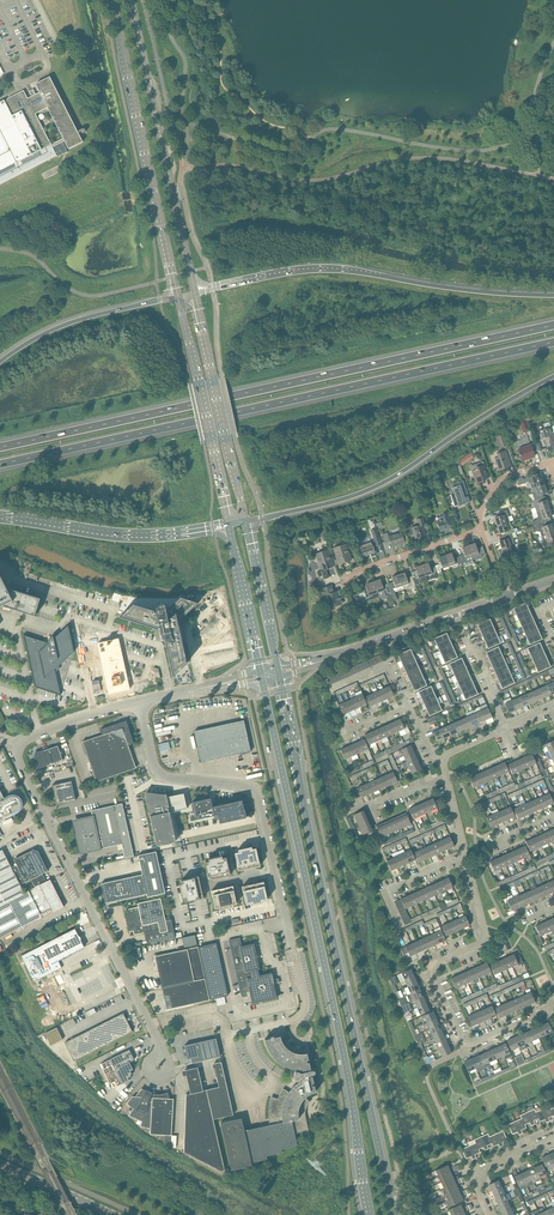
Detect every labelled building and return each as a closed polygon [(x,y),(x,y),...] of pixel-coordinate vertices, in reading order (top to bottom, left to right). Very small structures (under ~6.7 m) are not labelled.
[(7,101),(7,103),(6,103),(4,100),(0,102),(0,184),(56,155),(57,157),(67,152),(62,142),(64,141),(68,149),(83,142),(78,134),(81,132),(81,133),(82,133),(83,134),(84,133),(85,133),(85,132),(86,132),(86,131),(86,130),(85,130),(85,129),(84,129),(83,129),(82,129),(77,131),(50,77),(35,84),(39,92),(35,95),(34,92),(30,94),(32,96),(28,99),(23,90),(8,99),(7,101)] [(519,421),(523,433),(529,431),(525,419),(519,421)] [(537,426),(538,431),(541,439),(544,438),(548,449),(545,450),(546,454),(550,453),(550,452),(553,450),(553,436),(553,433),(551,427),(550,423),(548,423),(542,425),(541,424),(537,425),(537,426)] [(503,434),(497,436),(501,448),(507,446),(503,434)] [(522,461),(530,458),(534,456),(527,435),(521,437),(522,439),(515,441),(522,461)] [(495,458),(499,470),(511,466),(506,450),(496,453),(498,457),(495,458)] [(483,462),(471,466),(477,484),(485,481),(484,479),(489,478),(484,464),(483,462)] [(530,484),(532,488),(544,484),(542,476),(538,477),(537,474),(517,481),(519,485),(528,482),(529,484),(530,484)] [(454,494),(451,494),(455,506),(457,505),(458,506),(466,503),(466,501),(470,500),(463,480),(458,482),(459,485),(452,488),(454,494)] [(532,493),(534,500),(539,499),(542,498),(540,494),(547,492),(544,484),(532,488),(533,493),(532,493)] [(540,502),(539,499),(534,500),(532,501),(534,508),(535,508),(536,512),(549,508),(546,500),(540,502)] [(538,520),(532,522),(533,526),(544,522),(546,521),(545,518),(550,516),(552,516),(549,508),(536,512),(538,517),(537,517),(538,520)] [(497,526),(510,521),(508,517),(509,516),(507,510),(500,512),(501,516),(494,518),(497,526)] [(437,522),(440,530),(452,526),(447,512),(443,514),(444,515),(440,516),(441,521),(437,522)] [(412,524),(406,526),(407,529),(409,536),(414,534),(416,538),(425,535),(422,526),(425,525),(423,517),(416,519),(418,525),(412,527),(412,524)] [(510,521),(497,526),(500,534),(506,531),(507,535),(505,536),(515,532),(512,526),(511,526),(510,521)] [(541,536),(553,531),(551,523),(545,526),(544,522),(533,526),(524,529),(526,533),(538,529),(539,532),(540,531),(541,536)] [(376,529),(371,530),(373,537),(374,540),(376,545),(376,546),(381,544),(378,536),(376,529)] [(541,536),(543,540),(542,541),(544,547),(551,545),(550,542),(553,540),(553,531),(541,536)] [(382,534),(385,543),(390,542),(392,546),(405,542),(401,532),(389,536),(387,532),(382,534)] [(499,541),(502,549),(515,545),(513,540),(514,540),(512,533),(515,532),(505,536),(506,539),(499,541)] [(360,538),(357,540),(362,556),(371,553),(371,554),(375,552),(373,546),(376,545),(374,540),(371,541),(362,544),(360,538)] [(475,543),(469,545),(472,556),(474,559),(482,556),(481,555),(485,554),(482,546),(479,547),(479,548),(477,549),(475,543)] [(346,544),(333,548),(339,564),(351,560),(346,544)] [(474,559),(472,556),(469,545),(462,547),(464,554),(459,556),(462,563),(474,559)] [(515,545),(502,549),(505,557),(509,556),(511,555),(512,558),(519,556),(524,554),(523,551),(518,552),(518,551),(517,549),(516,550),(515,545)] [(322,570),(318,572),(321,580),(329,577),(326,569),(333,566),(328,550),(316,554),(322,570)] [(462,563),(459,556),(453,557),(452,553),(445,555),(449,566),(457,563),(458,565),(462,563)] [(440,569),(449,566),(445,555),(439,557),(441,563),(435,565),(438,573),(442,572),(440,569)] [(439,576),(438,573),(435,565),(430,567),(428,563),(422,565),(426,576),(427,581),(428,581),(427,580),(439,576)] [(411,571),(412,574),(413,575),(412,575),(415,585),(420,583),(418,578),(419,577),(419,578),(426,576),(422,565),(415,567),(417,572),(416,572),(415,570),(412,571),(411,571)] [(403,589),(415,585),(412,575),(406,577),(405,572),(398,575),(403,589)] [(2,605),(35,616),(35,615),(34,615),(40,599),(41,598),(7,588),(0,574),(0,606),(2,605)] [(398,575),(392,577),(394,581),(388,583),(393,597),(394,601),(397,600),(395,592),(403,589),(398,575)] [(380,579),(373,581),(378,596),(384,594),(385,596),(387,595),(388,598),(393,597),(388,583),(382,585),(380,579)] [(363,590),(358,592),(360,598),(365,596),(366,598),(369,597),(370,599),(378,596),(373,581),(367,583),(368,584),(365,585),(367,589),(363,590)] [(134,604),(120,616),(160,629),(162,639),(165,640),(173,675),(184,666),(187,663),(181,635),(184,636),(181,624),(179,626),(178,621),(198,603),(181,597),(168,609),(169,613),(167,614),(165,605),(161,604),(156,608),(156,612),(155,612),(155,610),(134,604)] [(516,614),(529,609),(526,602),(511,609),(514,615),(516,614)] [(361,616),(360,617),(361,620),(373,616),(372,614),(375,610),(370,607),(366,612),(360,614),(361,616)] [(516,614),(518,620),(531,615),(529,609),(516,614)] [(534,621),(531,615),(518,620),(521,626),(534,621)] [(477,624),(480,631),(493,625),(490,618),(477,624)] [(537,627),(534,621),(521,626),(524,632),(537,627)] [(23,635),(30,663),(35,687),(61,695),(55,669),(74,651),(68,625),(54,638),(53,635),(48,640),(48,643),(23,635)] [(495,631),(493,625),(480,631),(482,637),(495,631)] [(524,632),(527,638),(539,633),(537,627),(524,632)] [(482,637),(485,643),(498,637),(495,631),(482,637)] [(434,638),(437,645),(449,639),(447,633),(434,638)] [(542,639),(539,633),(527,638),(529,645),(542,639)] [(501,643),(498,637),(485,643),(488,649),(501,643)] [(119,638),(97,643),(108,694),(130,689),(128,680),(129,680),(130,680),(130,679),(131,679),(131,678),(131,677),(130,677),(130,676),(129,676),(128,676),(127,676),(119,638)] [(437,645),(439,651),(452,645),(449,639),(437,645)] [(540,642),(527,648),(530,654),(542,648),(540,642)] [(439,651),(442,657),(455,651),(452,645),(439,651)] [(488,658),(501,653),(498,646),(485,652),(488,658)] [(542,648),(530,654),(532,660),(545,654),(542,648)] [(398,655),(401,661),(413,655),(411,649),(398,655)] [(455,651),(442,657),(445,663),(458,657),(455,651)] [(491,664),(504,659),(501,653),(488,658),(491,664)] [(545,654),(532,660),(535,666),(548,661),(545,654)] [(403,667),(416,661),(413,655),(401,661),(403,667)] [(462,657),(449,663),(452,669),(464,664),(462,657)] [(494,670),(507,664),(504,659),(491,664),(494,670)] [(403,667),(406,673),(419,667),(416,661),(403,667)] [(548,661),(535,666),(538,673),(551,667),(548,661)] [(464,664),(452,669),(454,675),(467,670),(464,664)] [(496,676),(509,670),(507,664),(494,670),(496,676)] [(406,673),(409,679),(422,673),(419,667),(406,673)] [(467,670),(454,675),(457,681),(470,676),(467,670)] [(499,682),(512,676),(509,670),(496,676),(499,682)] [(409,679),(411,685),(424,679),(422,673),(409,679)] [(470,676),(457,681),(460,688),(473,682),(470,676)] [(502,689),(515,683),(512,676),(499,682),(502,689)] [(414,691),(427,685),(424,679),(411,685),(414,691)] [(545,682),(546,685),(550,695),(553,693),(553,684),(553,682),(552,679),(545,682)] [(473,682),(460,688),(462,694),(475,688),(473,682)] [(550,695),(546,685),(539,688),(543,698),(550,695)] [(388,698),(394,695),(389,686),(383,688),(388,698)] [(421,698),(434,692),(431,686),(418,691),(421,698)] [(388,698),(383,688),(377,691),(382,701),(388,698)] [(475,688),(462,694),(465,700),(478,694),(475,688)] [(543,698),(539,688),(532,691),(536,701),(543,698)] [(382,701),(377,691),(372,694),(376,703),(382,701)] [(536,701),(532,691),(525,695),(530,704),(536,701)] [(424,704),(437,698),(434,692),(421,698),(424,704)] [(362,694),(356,697),(361,706),(367,704),(362,694)] [(376,703),(372,694),(366,697),(370,706),(376,703)] [(530,704),(525,695),(519,698),(523,707),(530,704)] [(355,709),(361,706),(356,697),(350,699),(355,709)] [(510,697),(503,701),(509,713),(516,710),(512,701),(510,697)] [(426,710),(439,704),(437,698),(424,704),(426,710)] [(523,707),(519,698),(512,701),(516,710),(523,707)] [(350,699),(345,702),(349,712),(355,709),(350,699)] [(343,714),(349,712),(345,702),(339,705),(343,714)] [(429,716),(442,710),(439,704),(426,710),(429,716)] [(488,707),(481,711),(485,720),(492,717),(488,707)] [(473,711),(478,723),(485,720),(481,711),(480,708),(473,711)] [(466,714),(467,717),(471,726),(478,723),(473,711),(466,714)] [(467,717),(460,720),(464,729),(471,726),(467,717)] [(128,724),(127,723),(126,720),(123,721),(119,719),(118,723),(100,729),(102,735),(82,741),(96,782),(136,768),(136,767),(137,767),(136,766),(128,745),(134,743),(128,725),(128,724)] [(400,719),(394,721),(399,731),(401,736),(406,734),(410,732),(406,722),(405,722),(402,724),(400,719)] [(251,751),(244,720),(194,731),(201,762),(251,751)] [(464,729),(460,720),(453,723),(458,732),(464,729)] [(388,724),(393,734),(399,731),(394,721),(388,724)] [(453,723),(446,726),(451,735),(458,732),(453,723)] [(382,727),(387,736),(393,734),(388,724),(382,727)] [(438,726),(431,729),(437,742),(444,738),(440,729),(438,726)] [(451,735),(446,726),(440,729),(444,738),(451,735)] [(376,729),(381,739),(387,736),(382,727),(376,729)] [(371,732),(375,742),(381,739),(376,729),(371,732)] [(371,732),(365,735),(370,748),(377,745),(375,742),(371,732)] [(358,742),(363,751),(369,748),(364,739),(358,742)] [(545,744),(548,751),(553,748),(553,740),(545,744)] [(160,743),(161,750),(171,749),(170,742),(160,743)] [(352,744),(357,754),(363,751),(358,742),(352,744)] [(352,744),(347,747),(351,756),(352,760),(358,757),(357,754),(352,744)] [(401,749),(404,755),(413,751),(411,745),(401,749)] [(38,768),(48,765),(48,764),(63,760),(58,746),(43,750),(38,752),(37,750),(34,751),(33,755),(34,758),(35,758),(38,768)] [(347,747),(341,750),(345,759),(351,756),(347,747)] [(416,757),(413,751),(404,755),(406,761),(416,757)] [(536,763),(532,754),(526,756),(530,766),(536,763)] [(524,769),(530,766),(526,756),(520,759),(524,769)] [(406,761),(409,767),(419,763),(416,757),(406,761)] [(524,769),(520,759),(514,762),(518,771),(524,769)] [(505,762),(499,765),(503,774),(509,771),(505,762)] [(512,774),(518,771),(514,762),(508,764),(512,774)] [(421,769),(419,763),(409,767),(412,773),(421,769)] [(499,765),(493,767),(497,777),(503,774),(499,765)] [(493,767),(487,770),(491,780),(497,777),(493,767)] [(487,770),(481,773),(485,782),(491,780),(487,770)] [(393,771),(387,774),(392,784),(398,781),(393,771)] [(481,773),(474,775),(479,785),(485,782),(481,773)] [(392,784),(387,774),(381,777),(386,787),(392,784)] [(469,778),(473,787),(479,785),(474,775),(469,778)] [(381,777),(375,780),(380,789),(386,787),(381,777)] [(380,789),(375,780),(369,782),(374,792),(380,789)] [(56,804),(76,800),(71,781),(52,785),(54,793),(53,793),(52,794),(52,796),(54,797),(55,796),(56,804)] [(369,782),(364,785),(368,795),(374,792),(369,782)] [(358,788),(361,796),(362,797),(368,795),(364,785),(358,788)] [(3,818),(6,826),(13,822),(9,815),(16,811),(17,811),(18,811),(18,810),(19,810),(19,809),(20,809),(20,808),(20,807),(21,807),(21,806),(21,805),(21,804),(21,803),(21,802),(21,801),(20,801),(20,800),(20,799),(19,799),(19,798),(18,798),(18,797),(17,797),(16,796),(15,796),(14,796),(13,796),(12,796),(11,796),(10,796),(9,797),(5,799),(0,790),(0,820),(3,818)] [(170,812),(187,808),(184,793),(167,797),(166,794),(146,792),(147,794),(145,794),(156,844),(163,843),(163,844),(170,843),(170,841),(176,840),(170,812)] [(549,793),(543,795),(548,805),(553,802),(549,793)] [(548,805),(543,795),(537,798),(542,808),(548,805)] [(211,798),(192,802),(194,811),(195,811),(197,819),(218,815),(220,823),(247,817),(245,808),(244,808),(242,800),(217,805),(213,806),(212,802),(211,798)] [(433,798),(427,801),(431,811),(437,808),(433,798)] [(537,798),(531,801),(536,810),(542,808),(537,798)] [(425,813),(431,811),(427,801),(421,804),(425,813)] [(536,810),(531,801),(526,803),(530,813),(536,810)] [(81,853),(122,844),(125,858),(134,856),(122,803),(91,810),(92,816),(83,819),(85,825),(75,827),(81,853)] [(526,803),(520,806),(524,816),(530,813),(526,803)] [(419,816),(425,813),(421,804),(415,806),(419,816)] [(503,805),(504,809),(509,819),(515,816),(510,806),(507,808),(505,804),(503,805)] [(413,819),(419,816),(415,806),(409,809),(413,819)] [(524,816),(520,806),(514,809),(518,818),(524,816)] [(354,814),(356,819),(367,814),(365,809),(354,814)] [(504,809),(499,812),(503,821),(509,819),(504,809)] [(499,812),(493,814),(497,824),(503,821),(499,812)] [(406,813),(401,815),(406,826),(411,824),(406,813)] [(369,819),(367,814),(356,819),(358,824),(369,819)] [(487,817),(491,827),(497,824),(493,814),(487,817)] [(401,828),(406,826),(401,815),(396,817),(401,828)] [(396,830),(401,828),(396,817),(391,819),(396,830)] [(358,824),(360,829),(371,824),(369,819),(358,824)] [(391,833),(396,830),(391,819),(386,822),(391,833)] [(386,835),(391,833),(386,822),(381,824),(386,835)] [(374,829),(371,824),(360,829),(363,834),(374,829)] [(381,837),(386,835),(381,824),(376,826),(381,837)] [(543,833),(548,843),(553,841),(549,831),(543,833)] [(548,843),(543,833),(538,836),(542,846),(548,843)] [(450,836),(444,839),(448,849),(454,846),(450,836)] [(536,848),(542,846),(538,836),(532,839),(536,848)] [(448,849),(444,839),(438,842),(442,851),(448,849)] [(530,851),(536,848),(532,839),(526,841),(530,851)] [(438,842),(432,844),(436,854),(442,851),(438,842)] [(436,854),(432,844),(426,847),(430,857),(436,854)] [(530,855),(525,845),(519,848),(524,858),(530,855)] [(236,852),(235,853),(235,854),(237,862),(237,864),(237,865),(238,870),(245,869),(245,867),(253,865),(253,866),(253,867),(254,867),(260,866),(259,860),(256,848),(252,849),(252,847),(238,850),(239,852),(236,852)] [(426,847),(420,850),(425,859),(430,857),(426,847)] [(524,858),(519,848),(513,851),(518,860),(524,858)] [(0,851),(0,899),(22,888),(20,885),(31,879),(33,883),(44,877),(42,873),(48,870),(39,853),(38,851),(33,849),(31,850),(14,859),(17,865),(12,868),(5,854),(4,854),(3,850),(2,850),(0,851)] [(411,850),(405,853),(409,862),(415,860),(411,850)] [(425,859),(420,850),(414,852),(418,862),(425,859)] [(105,903),(147,894),(147,897),(165,893),(156,851),(138,855),(142,874),(101,883),(101,884),(102,884),(106,892),(104,893),(104,894),(105,894),(106,902),(105,902),(105,903)] [(518,860),(513,851),(508,853),(512,863),(518,860)] [(405,853),(399,855),(403,865),(409,862),(405,853)] [(502,856),(506,866),(512,863),(508,853),(502,856)] [(399,855),(393,858),(398,868),(403,865),(399,855)] [(230,875),(229,869),(226,857),(222,858),(222,856),(209,859),(209,861),(205,862),(208,874),(207,874),(209,880),(215,878),(216,878),(223,876),(224,876),(230,875)] [(506,866),(502,856),(496,859),(500,868),(506,866)] [(398,868),(393,858),(387,861),(391,870),(398,868)] [(490,861),(494,871),(500,868),(496,859),(490,861)] [(202,892),(200,882),(200,883),(198,876),(193,878),(181,880),(182,884),(180,885),(183,898),(185,898),(185,902),(197,899),(203,898),(202,892)] [(0,899),(0,939),(64,907),(50,879),(46,881),(44,877),(33,883),(35,887),(24,892),(22,888),(0,899)] [(442,880),(447,890),(453,887),(448,877),(442,880)] [(437,883),(441,892),(447,890),(442,880),(437,883)] [(248,885),(242,886),(243,891),(243,892),(244,892),(244,895),(246,903),(246,904),(247,904),(250,903),(250,905),(264,902),(263,900),(267,899),(265,887),(264,882),(258,883),(257,883),(257,885),(249,887),(249,885),(248,885)] [(549,882),(543,885),(547,895),(553,892),(549,882)] [(431,885),(435,895),(441,892),(437,883),(431,885)] [(425,888),(429,898),(435,895),(431,885),(425,888)] [(543,885),(537,888),(541,897),(547,895),(543,885)] [(217,889),(211,891),(212,896),(213,896),(215,908),(219,907),(220,909),(233,906),(233,904),(236,903),(234,892),(233,886),(227,887),(226,887),(218,889),(217,889)] [(419,891),(423,900),(429,898),(425,888),(419,891)] [(537,888),(531,890),(535,900),(541,897),(537,888)] [(531,890),(525,893),(530,902),(535,900),(531,890)] [(413,893),(417,903),(423,900),(419,891),(413,893)] [(407,896),(411,906),(417,903),(413,893),(407,896)] [(525,893),(519,895),(524,905),(530,902),(525,893)] [(519,895),(513,898),(518,908),(524,905),(519,895)] [(407,896),(401,899),(403,902),(404,905),(405,908),(411,906),(407,896)] [(138,907),(128,909),(127,909),(126,910),(126,911),(125,912),(125,913),(125,914),(129,931),(133,931),(134,935),(147,932),(150,943),(175,938),(171,919),(165,920),(160,898),(138,903),(138,907)] [(453,904),(452,901),(450,898),(445,901),(447,907),(453,904)] [(507,901),(512,910),(518,908),(513,898),(507,901)] [(464,928),(470,925),(465,915),(459,918),(464,928)] [(464,928),(459,918),(453,921),(458,930),(464,928)] [(458,930),(453,921),(448,923),(452,933),(458,930)] [(547,921),(542,923),(546,933),(551,931),(547,921)] [(452,933),(448,923),(441,926),(446,936),(452,933)] [(542,923),(535,926),(539,934),(535,935),(539,945),(544,944),(540,936),(546,933),(542,923)] [(21,956),(34,982),(47,975),(62,968),(58,960),(84,947),(80,939),(81,939),(80,936),(79,936),(75,928),(21,956)] [(446,940),(441,930),(435,933),(440,943),(446,940)] [(440,943),(435,933),(429,936),(434,945),(440,943)] [(195,934),(182,937),(184,947),(197,944),(196,941),(195,934)] [(434,945),(429,936),(424,938),(428,948),(434,945)] [(241,993),(251,991),(254,1003),(277,998),(272,973),(259,975),(253,946),(242,948),(240,937),(229,940),(241,993)] [(424,938),(418,941),(422,951),(428,948),(424,938)] [(422,951),(418,941),(412,944),(416,953),(422,951)] [(216,943),(199,947),(210,1000),(228,996),(216,943)] [(412,944),(401,948),(404,955),(409,953),(410,956),(416,953),(412,944)] [(210,1000),(198,947),(155,956),(167,1009),(210,1000)] [(508,957),(512,966),(518,964),(519,966),(519,965),(523,963),(523,964),(524,964),(520,955),(515,957),(514,954),(508,957)] [(506,969),(512,966),(508,957),(502,959),(506,969)] [(500,972),(506,969),(502,959),(496,962),(500,972)] [(481,965),(485,975),(491,972),(487,962),(481,965)] [(494,974),(500,972),(496,962),(490,965),(494,974)] [(479,977),(485,975),(481,965),(475,968),(479,977)] [(473,980),(479,977),(475,968),(469,970),(473,980)] [(402,973),(405,980),(414,976),(411,969),(402,973)] [(467,983),(473,980),(469,970),(463,973),(467,983)] [(462,985),(467,983),(463,973),(457,976),(462,985)] [(417,983),(414,976),(405,980),(408,987),(417,983)] [(455,988),(462,985),(457,976),(451,978),(455,988)] [(408,987),(411,994),(420,990),(417,983),(408,987)] [(423,996),(420,990),(411,994),(414,1001),(423,996)] [(523,991),(517,994),(518,995),(519,997),(523,1007),(529,1004),(525,995),(524,993),(523,991)] [(525,995),(529,1004),(535,1002),(531,992),(525,995)] [(414,1001),(417,1008),(426,1003),(423,996),(414,1001)] [(517,1010),(523,1007),(519,997),(513,1000),(517,1010)] [(513,1000),(507,1003),(511,1012),(517,1010),(513,1000)] [(426,1003),(417,1008),(420,1015),(429,1010),(426,1003)] [(507,1003),(501,1005),(505,1015),(511,1012),(507,1003)] [(486,1008),(490,1018),(496,1015),(492,1005),(486,1008)] [(499,1018),(505,1015),(501,1005),(495,1008),(499,1018)] [(480,1011),(484,1021),(490,1018),(486,1008),(480,1011)] [(423,1015),(427,1022),(436,1018),(433,1011),(423,1015)] [(474,1013),(478,1023),(484,1021),(480,1011),(474,1013)] [(123,1013),(65,1042),(74,1061),(133,1031),(127,1021),(128,1021),(127,1018),(126,1018),(123,1013)] [(468,1016),(472,1026),(478,1023),(474,1013),(468,1016)] [(427,1022),(430,1029),(439,1025),(436,1018),(427,1022)] [(549,1022),(542,1025),(546,1034),(553,1031),(549,1022)] [(442,1032),(439,1025),(430,1029),(431,1033),(429,1034),(430,1037),(442,1032)] [(539,1038),(546,1034),(542,1025),(535,1028),(539,1038)] [(57,1027),(45,1033),(51,1045),(63,1039),(57,1027)] [(535,1028),(528,1031),(532,1041),(534,1044),(541,1041),(539,1038),(535,1028)] [(525,1044),(532,1041),(528,1031),(521,1034),(525,1044)] [(414,1036),(418,1043),(425,1039),(422,1032),(417,1035),(414,1036)] [(434,1039),(436,1043),(445,1039),(442,1032),(430,1037),(431,1040),(434,1039)] [(518,1047),(525,1044),(521,1034),(514,1038),(518,1047)] [(269,1118),(270,1124),(291,1119),(294,1133),(308,1130),(305,1117),(304,1114),(304,1111),(305,1109),(306,1106),(307,1104),(309,1102),(304,1098),(305,1097),(308,1095),(312,1093),(316,1092),(314,1085),(312,1085),(312,1083),(314,1083),(312,1076),(310,1076),(310,1075),(313,1074),(314,1073),(315,1073),(315,1072),(315,1071),(314,1070),(313,1070),(312,1070),(309,1071),(309,1069),(311,1069),(309,1062),(307,1062),(307,1060),(309,1059),(307,1053),(304,1053),(303,1053),(303,1052),(302,1052),(301,1052),(301,1053),(299,1053),(299,1050),(296,1049),(293,1048),(291,1046),(288,1044),(287,1042),(286,1042),(284,1044),(282,1041),(281,1039),(280,1036),(274,1037),(274,1036),(271,1037),(271,1038),(265,1039),(265,1040),(266,1045),(269,1050),(272,1055),(275,1059),(280,1063),(285,1065),(290,1068),(295,1069),(296,1069),(296,1071),(295,1071),(294,1076),(297,1081),(298,1080),(299,1081),(298,1082),(295,1084),(292,1087),(289,1091),(288,1092),(286,1091),(284,1096),(282,1100),(282,1101),(272,1097),(270,1104),(269,1111),(269,1118)] [(184,1046),(187,1059),(191,1058),(192,1063),(220,1057),(216,1038),(184,1046)] [(511,1050),(518,1047),(514,1038),(507,1041),(511,1050)] [(436,1043),(439,1050),(448,1045),(445,1039),(436,1043)] [(506,1043),(499,1046),(503,1056),(505,1059),(512,1056),(506,1043)] [(451,1052),(448,1045),(439,1050),(442,1057),(451,1052)] [(496,1059),(503,1056),(499,1046),(492,1049),(496,1059)] [(489,1062),(496,1059),(492,1049),(485,1052),(489,1062)] [(110,1059),(100,1064),(102,1069),(110,1084),(110,1083),(114,1081),(117,1086),(124,1083),(129,1080),(128,1077),(130,1076),(131,1076),(131,1073),(132,1073),(131,1073),(130,1070),(133,1069),(129,1062),(134,1060),(132,1054),(131,1055),(128,1050),(124,1052),(110,1059)] [(485,1052),(478,1056),(482,1065),(489,1062),(485,1052)] [(475,1068),(482,1065),(478,1056),(471,1059),(475,1068)] [(471,1059),(464,1062),(468,1071),(475,1068),(471,1059)] [(206,1090),(213,1119),(233,1115),(221,1062),(214,1063),(219,1087),(206,1090)] [(213,1119),(206,1090),(203,1090),(198,1067),(185,1070),(190,1093),(186,1094),(184,1152),(221,1170),(225,1169),(213,1119)] [(233,1091),(236,1091),(231,1072),(228,1073),(233,1091)] [(133,1108),(128,1116),(142,1121),(140,1126),(150,1128),(150,1134),(166,1135),(171,1135),(174,1099),(173,1098),(173,1100),(170,1099),(168,1093),(168,1092),(165,1093),(161,1094),(157,1094),(154,1094),(150,1093),(147,1092),(144,1090),(142,1088),(141,1088),(141,1089),(135,1096),(132,1096),(126,1103),(133,1108)] [(551,1109),(549,1106),(543,1109),(548,1122),(550,1121),(549,1118),(553,1115),(553,1117),(553,1116),(551,1109)] [(247,1117),(249,1129),(254,1128),(251,1109),(241,1111),(242,1118),(247,1117)] [(540,1122),(540,1121),(534,1109),(527,1112),(533,1125),(535,1124),(534,1121),(538,1118),(540,1122)] [(546,1123),(548,1122),(543,1109),(536,1112),(534,1109),(540,1121),(545,1119),(546,1123)] [(533,1125),(527,1112),(520,1115),(526,1128),(525,1124),(530,1122),(531,1125),(533,1125)] [(521,1130),(526,1128),(520,1115),(522,1118),(515,1121),(521,1134),(523,1133),(521,1130)] [(291,1119),(270,1124),(244,1130),(242,1118),(221,1122),(231,1170),(252,1166),(252,1162),(267,1159),(267,1156),(282,1152),(282,1149),(297,1146),(294,1133),(291,1119)] [(519,1135),(521,1134),(515,1121),(508,1124),(512,1134),(517,1132),(519,1135)] [(503,1130),(496,1133),(502,1146),(504,1145),(502,1142),(507,1140),(503,1130)] [(481,1137),(487,1149),(489,1148),(487,1145),(492,1143),(493,1146),(488,1133),(481,1137)] [(500,1147),(502,1146),(496,1133),(489,1137),(488,1133),(493,1146),(498,1144),(500,1147)] [(485,1150),(487,1149),(481,1137),(474,1140),(480,1152),(479,1149),(483,1147),(485,1150)] [(480,1152),(474,1140),(475,1143),(468,1146),(474,1159),(476,1158),(475,1154),(480,1152)] [(472,1159),(474,1159),(468,1146),(462,1149),(466,1158),(471,1156),(472,1159)] [(553,1164),(548,1154),(541,1158),(546,1167),(553,1164)] [(436,1170),(438,1176),(450,1171),(448,1164),(436,1170)] [(542,1164),(535,1167),(539,1176),(546,1173),(542,1164)] [(541,1179),(539,1176),(535,1167),(528,1170),(532,1179),(534,1182),(541,1179)] [(528,1170),(521,1173),(525,1182),(532,1179),(528,1170)] [(438,1176),(441,1182),(453,1176),(450,1171),(438,1176)] [(514,1176),(518,1186),(525,1182),(521,1173),(514,1176)] [(441,1182),(444,1188),(456,1182),(453,1176),(441,1182)] [(492,1191),(501,1187),(498,1180),(489,1184),(492,1191)] [(444,1188),(446,1194),(458,1188),(456,1182),(444,1188)] [(495,1198),(504,1194),(501,1187),(492,1191),(495,1198)] [(458,1188),(446,1194),(449,1200),(461,1194),(458,1188)] [(449,1200),(451,1206),(464,1200),(461,1194),(449,1200)] [(498,1205),(508,1201),(504,1194),(495,1198),(498,1205)] [(501,1212),(511,1208),(508,1201),(498,1205),(501,1212)] [(461,1203),(449,1209),(451,1214),(464,1209),(461,1203)]
